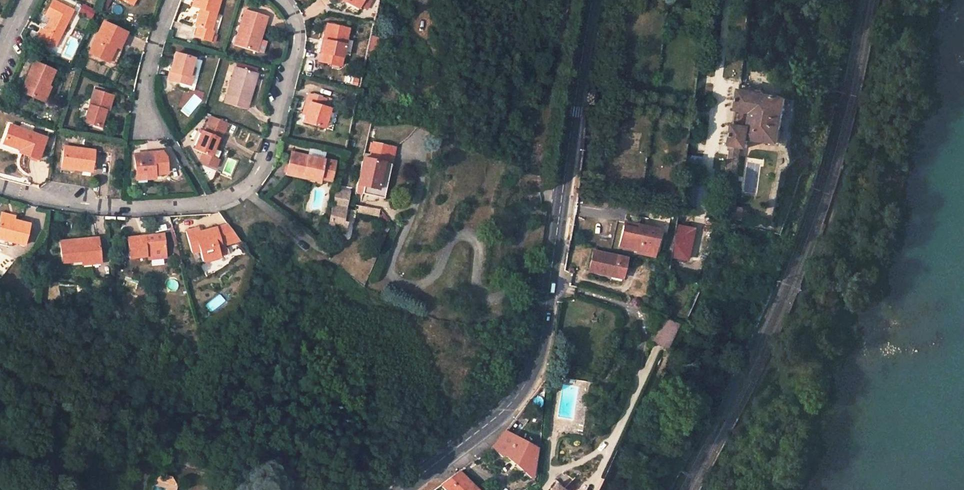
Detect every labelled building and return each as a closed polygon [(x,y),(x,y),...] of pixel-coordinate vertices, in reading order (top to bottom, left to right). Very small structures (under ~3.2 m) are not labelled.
[(191,7),(200,9),(195,26),(198,27),(195,37),(209,41),(212,31),(210,31),(220,0),(193,0),(191,7)] [(73,10),(54,1),(46,16),(50,18),(45,29),(42,28),(38,37),(55,45),(73,10)] [(267,17),(245,11),(234,47),(255,53),(267,17)] [(126,33),(103,22),(88,53),(104,61),(112,46),(118,49),(126,33)] [(348,29),(327,24),(320,54),(318,62),(339,67),(341,58),(348,29)] [(383,33),(370,30),(369,36),(382,39),(383,33)] [(365,55),(378,58),(382,39),(369,36),(365,55)] [(122,51),(118,49),(112,46),(104,61),(114,66),(122,51)] [(193,59),(175,53),(168,79),(182,84),(184,76),(188,77),(191,68),(193,59)] [(54,71),(34,62),(20,92),(38,100),(45,85),(47,86),(54,71)] [(257,73),(236,67),(227,95),(225,104),(245,111),(248,102),(257,73)] [(189,85),(192,78),(188,77),(184,76),(182,84),(189,85)] [(49,87),(47,86),(45,85),(38,100),(43,102),(49,87)] [(112,96),(94,91),(83,122),(99,127),(105,110),(107,110),(112,96)] [(585,104),(594,106),(596,92),(587,91),(585,104)] [(786,99),(740,91),(736,110),(751,113),(749,128),(734,125),(731,146),(740,147),(747,148),(748,140),(778,143),(786,99)] [(325,100),(308,94),(302,112),(304,113),(301,122),(322,129),(329,109),(322,107),(325,100)] [(207,125),(223,131),(226,124),(211,117),(207,125)] [(210,157),(214,148),(218,139),(220,140),(224,132),(223,131),(207,125),(204,132),(202,132),(194,150),(202,154),(199,161),(215,168),(218,161),(210,157)] [(45,138),(9,126),(3,141),(25,149),(24,151),(22,155),(38,160),(45,138)] [(613,138),(605,136),(604,144),(611,145),(613,138)] [(3,143),(24,151),(25,149),(3,141),(3,143)] [(361,193),(375,196),(383,164),(390,165),(394,148),(373,143),(370,159),(362,157),(356,186),(363,187),(361,193)] [(94,151),(64,146),(61,166),(91,171),(94,151)] [(740,147),(731,146),(724,206),(732,207),(740,147)] [(145,154),(134,155),(136,175),(146,174),(146,179),(154,178),(154,175),(166,174),(166,157),(163,153),(152,153),(152,155),(146,155),(145,154)] [(323,161),(290,153),(285,175),(302,178),(303,176),(319,179),(323,161)] [(383,198),(390,165),(383,164),(375,196),(383,198)] [(325,228),(343,232),(344,222),(342,221),(348,192),(334,189),(325,228)] [(30,224),(14,219),(1,216),(0,218),(0,238),(12,242),(24,245),(30,224)] [(199,228),(186,231),(192,253),(200,251),(202,261),(221,256),(218,244),(221,242),(224,244),(239,241),(228,225),(204,231),(204,232),(200,233),(199,228)] [(636,231),(623,228),(619,248),(653,256),(659,231),(638,226),(636,231)] [(688,259),(692,228),(676,226),(671,256),(688,259)] [(163,234),(126,237),(128,258),(149,256),(166,255),(163,234)] [(11,247),(12,242),(0,238),(0,244),(11,247)] [(98,238),(81,240),(60,242),(62,260),(62,263),(83,261),(83,259),(83,258),(100,257),(98,238)] [(625,260),(593,252),(587,272),(607,277),(608,275),(621,278),(625,260)] [(83,265),(100,263),(100,257),(83,258),(83,259),(83,261),(83,265)] [(620,283),(621,278),(608,275),(607,277),(607,280),(620,283)] [(676,325),(662,318),(652,341),(666,348),(676,325)] [(505,455),(530,478),(536,449),(504,431),(493,445),(505,455)] [(502,458),(505,455),(493,445),(490,447),(502,458)] [(458,472),(440,485),(445,489),(476,489),(458,472)] [(575,479),(573,477),(563,488),(565,489),(575,479)] [(179,482),(172,480),(169,489),(177,489),(179,482)]
